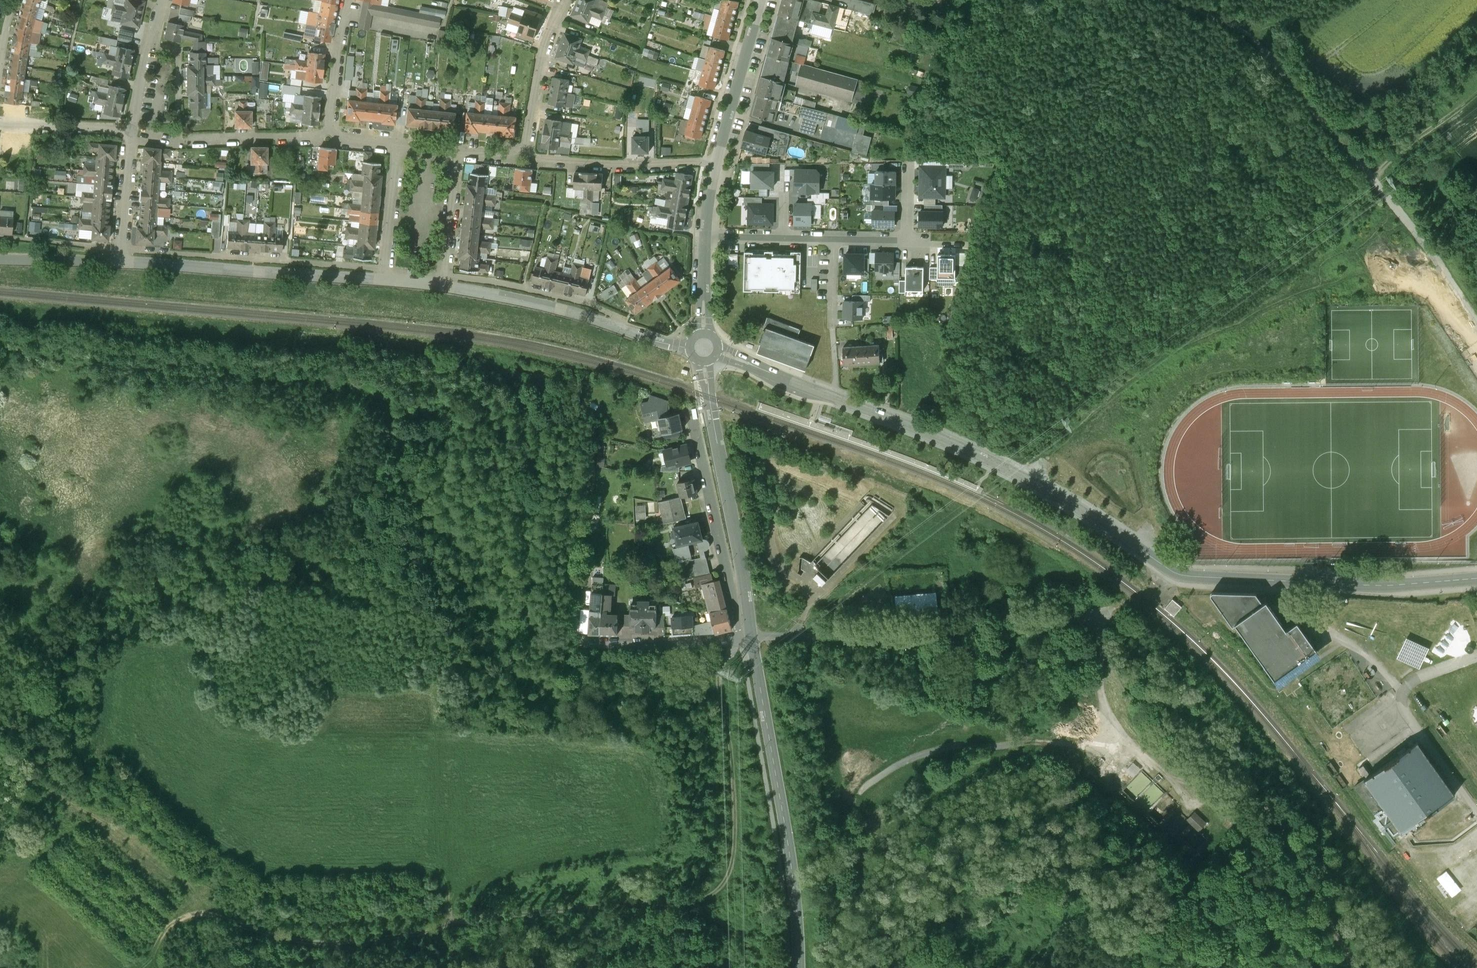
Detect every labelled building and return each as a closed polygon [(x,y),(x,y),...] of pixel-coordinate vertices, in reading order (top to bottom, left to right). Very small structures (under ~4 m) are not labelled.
[(133,0),(126,0),(125,6),(114,3),(113,3),(112,8),(141,14),(141,13),(142,12),(143,10),(142,9),(142,8),(143,2),(133,0)] [(577,1),(577,2),(577,4),(604,15),(606,10),(605,10),(595,5),(597,0),(577,0),(577,1)] [(732,0),(723,0),(720,10),(735,14),(737,7),(738,7),(739,2),(734,0),(732,0)] [(790,0),(784,0),(780,14),(798,19),(800,12),(802,12),(804,4),(803,3),(790,0)] [(862,0),(851,0),(848,9),(852,10),(865,14),(868,2),(862,0)] [(337,4),(321,1),(319,13),(335,16),(337,4)] [(37,7),(22,3),(18,15),(34,19),(37,7)] [(604,15),(577,4),(576,5),(575,6),(574,7),(574,9),(572,15),(588,22),(588,21),(599,26),(601,21),(602,20),(604,15)] [(840,7),(831,5),(828,16),(837,18),(840,7)] [(513,9),(508,7),(505,16),(510,18),(512,13),(513,9)] [(525,11),(514,7),(513,9),(512,13),(510,18),(538,27),(542,15),(525,10),(525,11)] [(614,10),(606,7),(605,10),(606,10),(604,15),(611,18),(614,10)] [(848,9),(840,7),(837,18),(834,29),(846,32),(848,27),(852,10),(848,9)] [(141,14),(112,8),(111,14),(114,14),(113,21),(138,27),(140,20),(141,19),(141,17),(141,16),(140,16),(141,14)] [(194,11),(180,8),(179,14),(191,16),(193,17),(194,11)] [(735,14),(720,10),(716,22),(732,27),(735,14)] [(319,13),(313,12),(312,19),(309,18),(308,24),(316,26),(316,25),(333,29),(334,23),(333,23),(335,16),(319,13)] [(828,16),(814,12),(812,22),(813,23),(831,28),(834,29),(837,18),(828,16)] [(712,16),(705,13),(703,20),(705,20),(710,22),(712,16)] [(191,16),(179,14),(178,20),(189,22),(191,16)] [(798,19),(780,14),(774,36),(793,41),(794,37),(798,23),(807,26),(808,21),(798,19)] [(34,19),(18,15),(15,27),(28,30),(31,30),(37,32),(40,21),(34,19)] [(611,18),(604,15),(602,20),(601,21),(608,24),(611,18)] [(370,18),(360,16),(359,22),(369,24),(370,18)] [(538,27),(510,18),(508,23),(520,26),(517,33),(534,39),(538,27)] [(184,26),(167,22),(164,38),(180,42),(181,38),(190,40),(192,33),(182,31),(184,26)] [(732,27),(716,22),(713,35),(728,39),(732,27)] [(831,28),(813,23),(812,28),(830,32),(831,28)] [(333,29),(316,25),(316,26),(308,24),(307,24),(304,36),(314,38),(330,41),(331,34),(332,34),(333,29)] [(28,30),(15,27),(14,34),(13,34),(12,39),(29,42),(37,44),(39,32),(37,32),(31,30),(28,30)] [(450,32),(439,29),(437,35),(449,37),(450,32)] [(581,39),(565,34),(562,40),(561,41),(560,43),(561,44),(561,46),(588,55),(590,50),(579,46),(581,39)] [(449,37),(437,35),(436,41),(448,43),(449,37)] [(793,41),(774,36),(768,54),(803,63),(805,64),(807,57),(799,55),(799,53),(807,55),(810,46),(793,41)] [(814,41),(806,39),(804,40),(794,37),(793,41),(810,46),(812,46),(814,41)] [(29,42),(12,39),(11,45),(12,45),(11,52),(27,54),(33,55),(34,51),(28,49),(29,42)] [(201,40),(194,40),(194,41),(193,52),(189,52),(189,66),(202,67),(205,67),(205,52),(200,52),(201,40)] [(588,55),(561,46),(560,47),(559,48),(558,50),(558,51),(559,51),(556,57),(573,63),(584,66),(586,62),(588,55)] [(118,47),(112,47),(111,47),(110,54),(104,53),(103,58),(130,64),(133,50),(118,47)] [(725,51),(709,47),(706,59),(721,64),(725,51)] [(27,54),(11,52),(9,64),(25,67),(27,54)] [(324,54),(308,52),(307,61),(295,60),(294,65),(322,68),(324,54)] [(803,63),(768,54),(762,75),(785,82),(797,85),(803,63)] [(599,59),(588,55),(586,62),(597,66),(599,59)] [(130,64),(103,58),(102,63),(114,65),(112,74),(127,77),(130,64)] [(721,64),(706,59),(702,72),(718,76),(721,64)] [(805,64),(803,63),(797,85),(853,101),(858,79),(805,64)] [(25,67),(9,64),(7,77),(23,79),(25,67)] [(322,68),(294,65),(294,70),(306,71),(305,80),(321,82),(322,68)] [(202,67),(189,66),(187,66),(187,80),(215,80),(215,75),(202,75),(202,67)] [(718,76),(702,72),(699,84),(714,89),(718,76)] [(785,82),(762,75),(758,93),(784,100),(791,102),(793,93),(794,90),(783,87),(785,82)] [(23,79),(7,77),(6,84),(5,84),(5,89),(21,91),(23,79)] [(569,80),(553,77),(551,90),(567,93),(567,92),(569,80)] [(864,81),(858,79),(853,101),(864,104),(867,93),(862,91),(864,81)] [(215,80),(187,80),(187,94),(189,94),(189,93),(202,93),(202,85),(215,85),(215,80)] [(350,83),(348,100),(347,100),(345,119),(358,120),(359,118),(358,118),(360,101),(361,88),(356,88),(356,83),(350,83)] [(290,85),(289,85),(288,92),(299,94),(300,86),(290,85)] [(125,89),(109,86),(108,94),(95,92),(94,97),(122,102),(125,89)] [(361,88),(360,101),(358,118),(359,118),(370,119),(371,102),(365,101),(366,89),(361,88)] [(21,91),(5,89),(4,95),(5,95),(4,102),(20,103),(21,91)] [(379,91),(373,90),(372,102),(371,102),(370,119),(381,120),(382,120),(383,103),(385,91),(379,90),(379,91)] [(567,93),(551,90),(549,103),(572,107),(574,94),(573,93),(567,92),(567,93)] [(390,91),(385,91),(383,103),(382,120),(381,120),(381,122),(394,124),(396,105),(388,104),(390,91)] [(202,93),(189,93),(189,94),(189,107),(194,107),(194,117),(201,117),(206,117),(210,111),(210,93),(202,93)] [(784,100),(758,93),(751,114),(775,120),(778,108),(782,109),(784,100)] [(806,97),(793,93),(791,102),(815,108),(817,103),(805,100),(806,97)] [(319,97),(304,95),(303,104),(291,102),(290,107),(318,111),(319,97)] [(416,97),(409,96),(407,109),(405,125),(417,126),(418,126),(419,109),(421,97),(416,96),(416,97)] [(711,100),(696,96),(692,109),(708,113),(711,100)] [(122,102),(94,97),(93,102),(105,104),(103,113),(119,116),(122,102)] [(426,97),(421,97),(419,109),(418,126),(417,126),(417,127),(430,128),(431,110),(425,109),(426,97)] [(438,111),(431,110),(430,128),(442,129),(444,111),(445,99),(444,99),(440,99),(438,111)] [(445,99),(444,111),(442,129),(454,130),(456,113),(449,112),(450,100),(445,99)] [(475,113),(468,112),(466,131),(479,132),(479,130),(478,130),(481,101),(476,100),(475,113)] [(791,102),(784,100),(782,109),(791,111),(791,113),(805,116),(801,130),(815,134),(818,121),(858,132),(861,121),(815,108),(791,102)] [(246,101),(239,101),(239,111),(235,111),(234,127),(250,127),(251,111),(246,111),(246,101)] [(482,101),(481,101),(478,130),(479,130),(490,131),(492,114),(485,114),(486,101),(482,101)] [(20,103),(4,102),(3,123),(2,131),(3,131),(10,131),(11,131),(18,132),(19,132),(19,125),(20,103)] [(672,104),(665,102),(663,109),(670,111),(672,104)] [(499,115),(492,114),(490,131),(502,133),(505,103),(500,103),(499,115)] [(505,103),(502,133),(501,135),(514,136),(516,117),(509,116),(510,104),(505,103)] [(318,111),(290,107),(290,113),(302,114),(301,123),(317,125),(318,111)] [(708,113),(692,109),(689,121),(704,125),(708,113)] [(562,121),(546,119),(544,133),(572,137),(573,132),(570,131),(572,123),(562,121)] [(704,125),(689,121),(685,133),(695,136),(701,138),(704,125)] [(858,132),(853,150),(868,154),(873,136),(864,134),(867,122),(861,121),(858,132)] [(791,132),(761,124),(759,132),(747,129),(742,147),(767,154),(767,151),(777,154),(780,143),(786,142),(785,137),(789,137),(791,132)] [(644,132),(644,127),(637,127),(637,136),(633,136),(633,152),(649,152),(649,136),(648,136),(648,132),(646,132),(644,132)] [(3,131),(2,131),(1,145),(7,145),(18,146),(18,141),(25,142),(26,132),(19,132),(18,132),(11,131),(10,131),(3,131)] [(572,137),(544,133),(542,146),(557,149),(558,143),(561,144),(561,145),(570,147),(571,143),(571,142),(572,137)] [(115,145),(99,143),(99,144),(89,143),(88,150),(98,151),(98,156),(98,157),(112,158),(112,159),(114,159),(115,145)] [(160,148),(143,147),(142,161),(144,162),(144,161),(159,162),(159,156),(169,157),(170,150),(160,149),(160,148)] [(266,147),(250,147),(250,163),(255,163),(255,173),(262,173),(266,173),(266,147)] [(335,148),(319,147),(318,156),(314,155),(314,159),(311,158),(310,170),(318,171),(318,169),(326,170),(326,169),(327,163),(329,163),(334,163),(335,148)] [(371,152),(364,151),(362,161),(361,174),(378,175),(379,163),(369,162),(371,152)] [(294,165),(303,166),(303,155),(295,155),(294,165)] [(112,158),(98,157),(98,156),(97,156),(96,165),(84,164),(83,169),(111,172),(112,159),(112,158)] [(159,162),(144,161),(144,162),(143,174),(171,177),(171,172),(159,171),(160,162),(159,162)] [(482,164),(481,174),(472,173),(470,184),(470,185),(485,187),(487,187),(489,174),(488,174),(489,164),(482,164)] [(921,166),(920,196),(924,196),(936,196),(936,198),(944,198),(945,167),(921,166)] [(532,169),(516,167),(515,182),(521,183),(521,190),(530,191),(530,184),(531,184),(532,169)] [(111,172),(83,169),(79,169),(78,174),(77,182),(110,185),(111,172)] [(816,170),(796,169),(796,175),(795,192),(812,192),(819,192),(819,173),(816,170)] [(770,171),(752,171),(752,187),(774,187),(774,171),(770,171)] [(876,171),(876,183),(895,184),(896,171),(876,171)] [(589,173),(575,172),(574,188),(575,188),(575,197),(582,198),(582,201),(587,201),(589,173)] [(603,174),(589,173),(587,201),(592,201),(592,200),(599,200),(599,189),(602,189),(603,174)] [(692,175),(677,173),(676,181),(657,178),(656,183),(662,184),(690,189),(692,175)] [(171,177),(143,174),(142,187),(142,188),(158,189),(158,181),(171,182),(171,177)] [(378,175),(361,174),(363,174),(363,181),(350,179),(350,184),(379,187),(381,175),(378,175)] [(110,185),(77,182),(76,190),(81,191),(81,196),(109,198),(109,199),(110,199),(112,185),(110,185)] [(895,199),(895,184),(876,183),(871,183),(871,198),(889,199),(895,199)] [(379,187),(350,184),(349,190),(362,191),(361,197),(361,198),(378,199),(379,195),(378,195),(379,187)] [(485,187),(470,185),(470,184),(468,184),(466,197),(496,200),(496,199),(496,195),(484,193),(485,187)] [(690,189),(662,184),(662,189),(674,192),(672,200),(688,202),(689,196),(689,197),(691,189),(690,189)] [(158,189),(142,188),(142,187),(140,187),(139,201),(141,202),(141,201),(169,203),(169,198),(157,197),(158,189)] [(109,198),(81,196),(80,201),(93,202),(92,210),(108,212),(109,199),(109,198)] [(378,199),(361,198),(361,197),(352,196),(351,203),(348,203),(347,208),(377,211),(378,204),(378,199)] [(936,196),(924,196),(924,204),(925,204),(935,205),(936,198),(936,196)] [(496,200),(466,197),(466,204),(465,204),(465,208),(482,210),(483,204),(495,205),(496,200)] [(688,202),(672,200),(666,199),(665,207),(659,205),(658,207),(658,211),(685,215),(685,216),(686,216),(687,208),(688,202)] [(169,203),(141,201),(141,202),(140,214),(155,216),(164,216),(165,208),(168,209),(169,203)] [(762,203),(749,203),(749,223),(773,224),(773,204),(762,203)] [(811,204),(795,204),(794,224),(811,224),(811,218),(813,218),(814,210),(811,210),(811,204)] [(943,213),(952,213),(952,205),(943,204),(943,213)] [(377,211),(347,208),(347,213),(349,214),(348,220),(358,221),(376,223),(376,219),(377,211)] [(482,210),(465,208),(464,213),(465,213),(464,220),(493,223),(494,218),(482,217),(482,210)] [(0,210),(0,233),(11,234),(13,217),(12,217),(13,211),(0,210)] [(108,212),(92,210),(92,219),(79,218),(79,223),(107,225),(108,212)] [(884,211),(873,210),(872,226),(894,226),(895,211),(884,211)] [(685,215),(658,211),(657,216),(657,219),(656,219),(656,223),(668,226),(683,229),(685,216),(685,215)] [(925,212),(920,211),(919,226),(942,227),(943,212),(925,212)] [(155,216),(140,214),(139,227),(139,228),(167,230),(167,225),(155,224),(155,216)] [(236,231),(227,231),(226,247),(240,248),(242,219),(237,219),(236,231)] [(248,220),(242,219),(240,248),(248,249),(248,248),(253,249),(255,233),(247,232),(248,220)] [(38,231),(39,221),(28,220),(28,231),(38,231)] [(220,221),(211,220),(210,234),(212,234),(212,237),(218,238),(220,221)] [(493,223),(464,220),(463,228),(462,232),(480,234),(486,234),(486,232),(485,232),(486,228),(492,228),(493,228),(493,224),(493,223)] [(263,234),(255,233),(253,249),(259,249),(259,250),(267,250),(269,221),(264,221),(263,234)] [(282,235),(273,234),(274,222),(269,221),(267,250),(281,251),(282,235)] [(376,223),(358,221),(358,228),(345,227),(345,232),(374,235),(375,227),(376,227),(376,223)] [(107,225),(79,223),(78,228),(92,229),(91,238),(97,238),(101,239),(108,239),(109,225),(107,225)] [(167,230),(139,228),(139,227),(137,227),(135,241),(142,242),(146,242),(152,243),(153,234),(166,235),(167,230)] [(374,235),(345,232),(344,237),(357,238),(356,244),(354,244),(353,245),(371,246),(371,247),(373,247),(374,235)] [(480,234),(462,232),(462,236),(462,237),(461,244),(491,247),(491,242),(479,241),(480,234)] [(171,247),(180,247),(181,239),(171,238),(171,247)] [(491,247),(461,244),(460,256),(477,258),(477,257),(480,257),(487,258),(488,252),(490,252),(491,247)] [(371,246),(353,245),(353,250),(343,249),(342,256),(352,257),(365,258),(365,259),(367,260),(370,259),(371,257),(370,254),(371,247),(371,246)] [(753,251),(745,251),(744,291),(753,291),(753,289),(764,289),(764,291),(780,291),(780,290),(792,290),(792,291),(800,291),(801,252),(791,252),(791,254),(774,254),(774,251),(765,251),(765,253),(753,253),(753,251)] [(894,252),(875,252),(875,270),(880,270),(880,271),(888,271),(888,270),(894,270),(894,262),(894,252)] [(863,258),(863,254),(845,254),(845,272),(863,272),(863,258)] [(944,254),(938,254),(938,267),(938,278),(955,278),(955,254),(949,254),(944,254)] [(562,255),(559,266),(564,267),(564,266),(567,256),(562,255)] [(477,258),(460,256),(460,260),(462,261),(462,264),(460,266),(461,269),(463,270),(466,269),(478,270),(488,271),(489,264),(479,263),(480,257),(477,257),(477,258)] [(544,268),(536,266),(532,282),(546,285),(545,285),(546,286),(550,270),(553,257),(548,256),(544,268)] [(553,257),(550,270),(546,286),(553,287),(559,288),(563,273),(555,271),(558,259),(553,258),(553,257)] [(671,267),(664,272),(656,262),(652,265),(669,288),(680,280),(671,267)] [(572,268),(564,266),(564,267),(563,273),(559,288),(565,290),(572,292),(579,264),(574,263),(572,268)] [(579,264),(572,292),(573,292),(573,291),(586,295),(590,279),(581,277),(584,265),(579,264)] [(669,288),(652,265),(648,268),(655,278),(649,282),(649,283),(659,296),(664,293),(663,292),(669,288)] [(912,267),(906,267),(906,280),(906,290),(923,290),(923,267),(917,267),(917,266),(912,266),(912,267)] [(938,267),(930,267),(930,279),(938,279),(938,278),(938,267)] [(635,278),(629,269),(624,272),(630,281),(635,278)] [(624,272),(619,275),(622,280),(620,282),(623,287),(627,284),(626,284),(630,281),(624,272)] [(644,275),(637,281),(635,278),(630,281),(648,304),(654,299),(654,300),(659,296),(649,283),(649,282),(644,275)] [(634,294),(626,299),(636,312),(648,304),(630,281),(626,284),(627,284),(634,294)] [(862,319),(862,301),(852,301),(844,301),(844,319),(862,319)] [(801,328),(767,316),(763,328),(764,329),(763,331),(765,331),(759,347),(808,364),(815,344),(798,338),(801,328)] [(879,345),(861,347),(862,364),(881,363),(879,345)] [(808,364),(759,347),(757,352),(806,369),(808,364)] [(861,347),(843,348),(845,365),(862,364),(861,347)] [(669,401),(651,396),(650,402),(667,407),(669,401)] [(678,413),(669,415),(667,407),(650,402),(642,403),(645,421),(650,420),(660,418),(661,424),(664,439),(682,436),(681,429),(683,429),(680,415),(679,414),(678,413)] [(661,424),(651,426),(654,441),(664,439),(661,424)] [(687,447),(665,452),(668,466),(678,464),(679,466),(691,463),(687,447)] [(668,466),(665,452),(658,454),(661,468),(668,466)] [(668,466),(661,468),(661,472),(664,473),(679,472),(679,466),(678,464),(668,466)] [(695,479),(678,483),(682,498),(698,494),(695,479)] [(682,498),(665,502),(666,524),(684,520),(682,498)] [(870,501),(811,561),(828,578),(887,518),(870,501)] [(698,522),(674,528),(675,531),(672,532),(674,538),(677,538),(679,548),(674,549),(677,560),(692,556),(689,543),(697,541),(702,540),(698,522)] [(706,540),(704,540),(702,540),(697,541),(701,558),(701,559),(707,558),(705,551),(707,550),(709,549),(710,547),(710,545),(709,543),(708,541),(706,540)] [(701,558),(691,560),(695,577),(710,574),(707,558),(701,559),(701,558)] [(713,574),(694,578),(697,590),(708,587),(707,585),(715,583),(713,574)] [(715,583),(707,585),(708,587),(711,600),(707,601),(710,614),(726,609),(719,582),(715,583)] [(603,586),(593,586),(590,611),(589,611),(589,617),(590,617),(588,636),(599,636),(602,595),(603,586)] [(616,587),(603,586),(602,595),(611,596),(615,596),(616,587)] [(1262,603),(1255,593),(1213,592),(1212,592),(1211,593),(1210,595),(1211,596),(1232,626),(1235,624),(1274,679),(1289,669),(1316,649),(1310,641),(1297,622),(1286,629),(1265,601),(1262,603)] [(936,593),(895,596),(897,613),(937,610),(936,593)] [(611,596),(602,595),(599,636),(616,637),(618,616),(610,615),(611,596)] [(1175,602),(1172,600),(1165,609),(1173,616),(1181,607),(1175,602)] [(643,603),(637,603),(637,607),(630,606),(629,617),(630,617),(629,628),(629,629),(635,629),(635,633),(642,633),(643,603)] [(649,603),(643,603),(642,633),(650,633),(650,629),(656,630),(656,615),(656,607),(649,607),(649,603)] [(726,609),(710,614),(712,623),(707,624),(707,627),(710,627),(710,635),(715,635),(731,630),(726,609)] [(672,629),(671,629),(671,638),(710,635),(710,627),(707,627),(707,624),(692,628),(691,617),(671,618),(672,629)] [(1454,624),(1449,631),(1453,634),(1458,627),(1454,624)] [(1397,659),(1419,669),(1428,648),(1406,638),(1397,659)] [(1367,777),(1363,780),(1354,786),(1376,817),(1379,816),(1394,838),(1401,833),(1405,830),(1455,795),(1417,742),(1367,777)] [(1124,771),(1133,778),(1140,769),(1132,763),(1127,769),(1126,768),(1124,771)] [(1205,826),(1194,816),(1187,823),(1198,834),(1205,826)] [(1218,839),(1210,831),(1206,835),(1214,843),(1218,839)]
